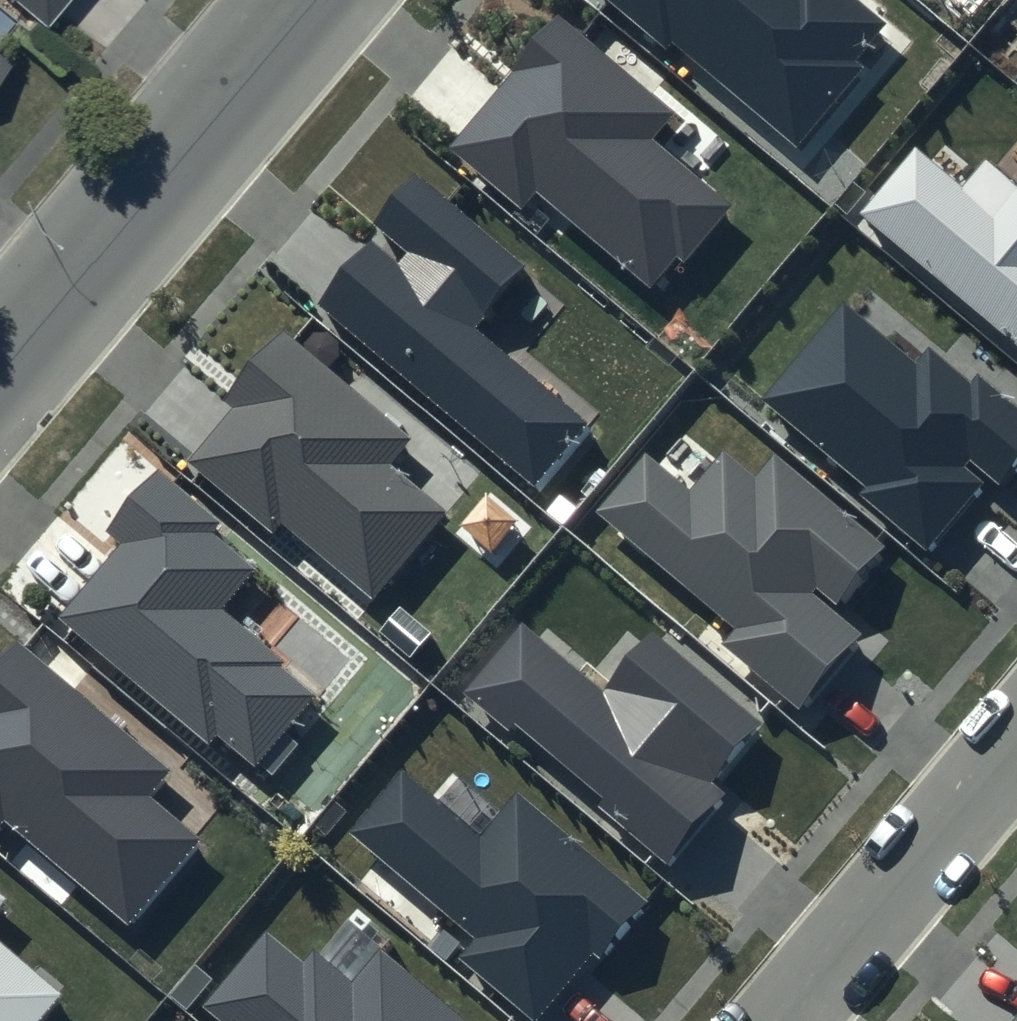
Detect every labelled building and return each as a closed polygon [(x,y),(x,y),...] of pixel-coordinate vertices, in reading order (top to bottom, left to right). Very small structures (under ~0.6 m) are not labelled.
[(42,18),(58,0),(21,0),(42,18)] [(665,44),(670,37),(794,141),(893,23),(865,0),(612,0),(665,44)] [(678,111),(557,11),(445,146),(522,210),(536,192),(648,284),(673,254),(683,262),(733,202),(656,138),(678,111)] [(9,51),(0,44),(0,62),(9,51)] [(994,214),(914,147),(858,213),(1016,347),(1016,186),(994,214)] [(527,268),(416,173),(374,223),(410,253),(397,268),(368,244),(315,305),(536,493),(595,424),(478,325),(527,268)] [(842,305),(765,397),(871,485),(865,493),(927,545),(985,476),(1000,489),(1016,469),(1016,401),(978,368),(969,379),(931,348),(916,366),(842,305)] [(417,436),(282,323),(218,399),(228,408),(185,459),(272,531),(280,522),(372,599),(447,510),(392,465),(417,436)] [(886,545),(773,453),(756,475),(721,447),(691,485),(646,448),(593,513),(737,629),(725,644),(803,707),(862,635),(832,611),(886,545)] [(217,522),(158,473),(109,530),(124,543),(59,620),(207,743),(214,734),(255,767),(314,696),(280,668),(286,662),(221,608),(256,567),(211,530),(217,522)] [(766,724),(652,630),(607,684),(522,613),(458,690),(505,729),(513,720),(607,797),(599,805),(670,864),(729,792),(718,783),(766,724)] [(16,641),(0,659),(0,825),(2,822),(132,930),(206,842),(150,795),(171,770),(16,641)] [(480,838),(400,771),(350,830),(473,933),(454,955),(533,1020),(590,953),(600,961),(648,903),(517,794),(480,838)] [(379,950),(351,984),(314,953),(303,967),(265,935),(205,1007),(221,1020),(463,1020),(379,950)] [(62,992),(0,940),(0,1020),(38,1020),(62,992)]
